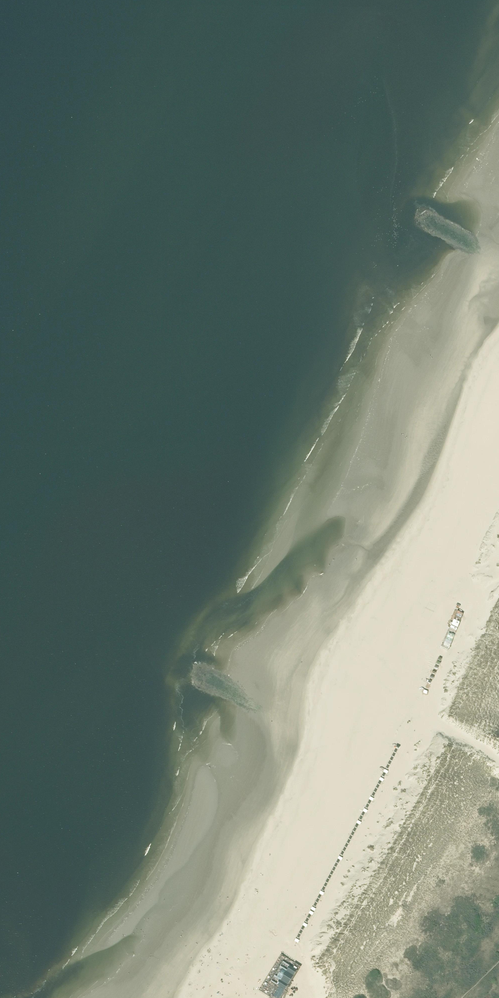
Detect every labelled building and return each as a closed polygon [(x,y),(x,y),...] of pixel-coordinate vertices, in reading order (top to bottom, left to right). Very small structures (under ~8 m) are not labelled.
[(464,612),(457,609),(450,628),(456,631),(464,612)] [(281,961),(269,981),(283,990),(295,970),(281,961)]
